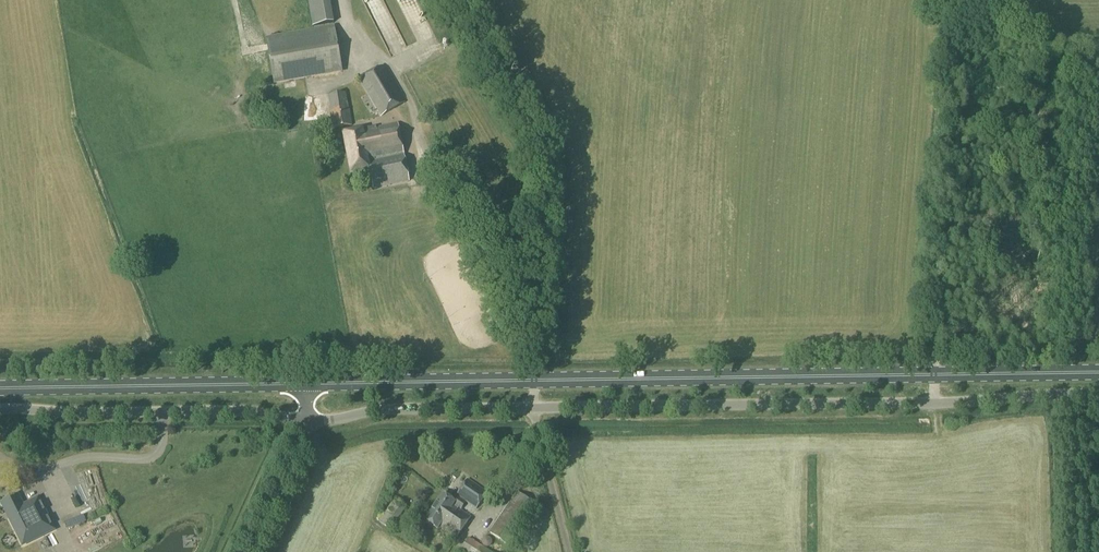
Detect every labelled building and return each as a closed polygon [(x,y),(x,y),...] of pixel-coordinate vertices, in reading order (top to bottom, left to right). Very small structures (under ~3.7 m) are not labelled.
[(317,26),(338,23),(334,0),(312,0),(317,26)] [(276,83),(342,72),(335,28),(269,40),(276,83)] [(381,117),(404,103),(383,66),(360,80),(381,117)] [(348,108),(346,93),(327,96),(330,111),(329,111),(332,129),(353,125),(349,108),(348,108)] [(409,182),(398,124),(363,131),(362,130),(343,134),(351,174),(370,170),(373,189),(409,182)] [(439,528),(456,539),(487,493),(467,480),(456,496),(458,498),(455,503),(443,495),(424,522),(437,530),(439,528)] [(1,500),(22,544),(53,528),(38,496),(22,503),(16,492),(1,500)] [(507,545),(534,505),(517,493),(489,533),(507,545)] [(390,530),(407,507),(395,498),(378,522),(390,530)] [(492,544),(492,543),(492,542),(492,541),(491,541),(491,540),(491,539),(490,539),(489,538),(488,538),(487,538),(486,538),(485,538),(484,538),(484,539),(483,539),(483,540),(482,540),(482,541),(482,542),(481,543),(482,544),(482,545),(482,546),(483,546),(483,547),(484,547),(485,548),(486,548),(487,548),(488,548),(489,548),(489,547),(490,547),(490,546),(491,546),(491,545),(492,545),(492,544)] [(468,539),(461,550),(463,551),(488,551),(468,539)]
